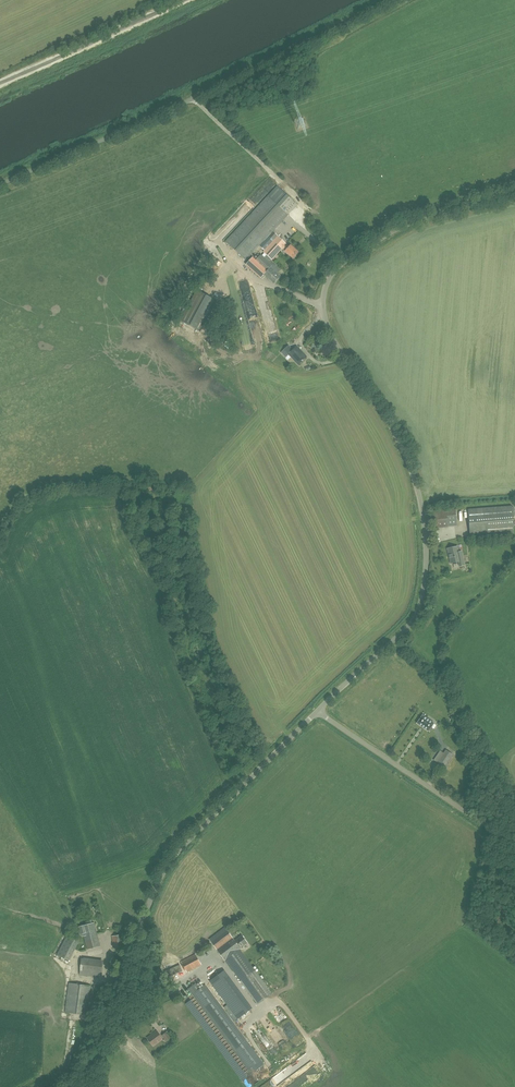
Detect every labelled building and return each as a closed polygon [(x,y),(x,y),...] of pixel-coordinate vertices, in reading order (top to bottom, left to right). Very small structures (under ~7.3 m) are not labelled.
[(277,186),(267,196),(288,215),(297,205),(277,186)] [(267,196),(226,241),(246,260),(259,246),(288,215),(267,196)] [(272,259),(286,244),(273,231),(259,246),(265,250),(263,252),(272,259)] [(286,244),(282,248),(293,259),(298,252),(291,245),(289,247),(286,244)] [(281,276),(271,267),(273,265),(261,254),(256,260),(253,257),(246,265),(261,278),(264,275),(274,284),(281,276)] [(200,331),(216,301),(197,291),(181,320),(200,331)] [(272,341),(280,339),(273,315),(265,317),(272,341)] [(281,352),(286,357),(289,354),(299,364),(307,357),(297,346),(293,350),(288,345),(281,352)] [(470,537),(514,534),(512,506),(468,509),(470,537)] [(455,508),(433,510),(435,528),(448,526),(447,520),(456,519),(455,508)] [(452,528),(449,531),(456,539),(460,536),(452,528)] [(459,552),(457,546),(447,548),(451,563),(458,562),(460,566),(465,565),(461,551),(459,552)] [(417,723),(429,731),(429,730),(430,731),(432,728),(431,727),(434,723),(422,715),(417,723)] [(446,749),(437,762),(444,767),(453,754),(446,749)] [(87,949),(100,946),(94,922),(78,927),(80,934),(82,934),(83,936),(84,936),(87,949)] [(225,927),(209,938),(225,961),(226,960),(248,943),(242,934),(234,940),(225,927)] [(67,934),(57,954),(69,961),(79,941),(67,934)] [(122,934),(112,936),(114,948),(124,947),(122,934)] [(239,949),(226,960),(258,1004),(272,993),(239,949)] [(181,962),(182,964),(187,972),(201,964),(195,954),(181,962)] [(82,957),(79,974),(101,977),(103,960),(82,957)] [(180,962),(175,964),(181,975),(186,972),(180,962)] [(237,1019),(252,1008),(224,970),(209,981),(237,1019)] [(69,983),(65,1012),(87,1015),(91,985),(69,983)] [(205,984),(200,988),(196,983),(189,988),(248,1070),(261,1060),(205,984)] [(210,1035),(215,1031),(193,1000),(187,1003),(210,1035)] [(148,1038),(153,1045),(162,1039),(157,1031),(148,1038)] [(171,1038),(166,1031),(161,1035),(166,1041),(171,1038)] [(273,1056),(276,1054),(274,1051),(276,1050),(272,1042),(267,1044),(273,1056)] [(227,1047),(223,1051),(228,1059),(233,1055),(227,1047)] [(242,1078),(247,1075),(243,1067),(237,1070),(242,1078)]
